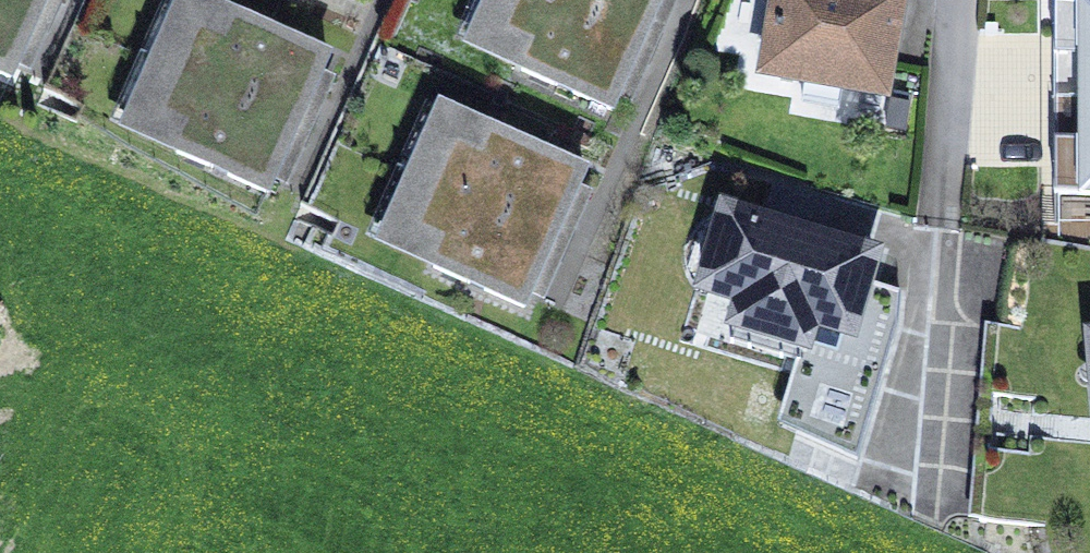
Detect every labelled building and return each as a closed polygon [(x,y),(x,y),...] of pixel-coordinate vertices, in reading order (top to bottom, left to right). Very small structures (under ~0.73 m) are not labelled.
[(41,13),(47,0),(13,0),(41,13)] [(546,0),(510,0),(493,38),(531,55),(524,71),(613,111),(643,43),(546,0)] [(643,43),(662,0),(546,0),(643,43)] [(769,75),(884,94),(899,1),(890,0),(781,0),(769,75)] [(1055,101),(1089,101),(1089,7),(1055,7),(1055,101)] [(171,71),(298,128),(328,60),(242,22),(236,35),(195,17),(171,71)] [(298,128),(171,71),(148,123),(186,140),(179,155),(269,195),(298,128)] [(1055,195),(1089,195),(1089,101),(1055,101),(1055,195)] [(427,185),(555,242),(584,174),(496,136),(491,148),(451,131),(427,185)] [(555,242),(427,185),(404,239),(443,255),(437,271),(526,309),(555,242)] [(875,257),(729,213),(705,290),(743,302),(737,324),(807,346),(814,322),(852,334),(875,257)]
